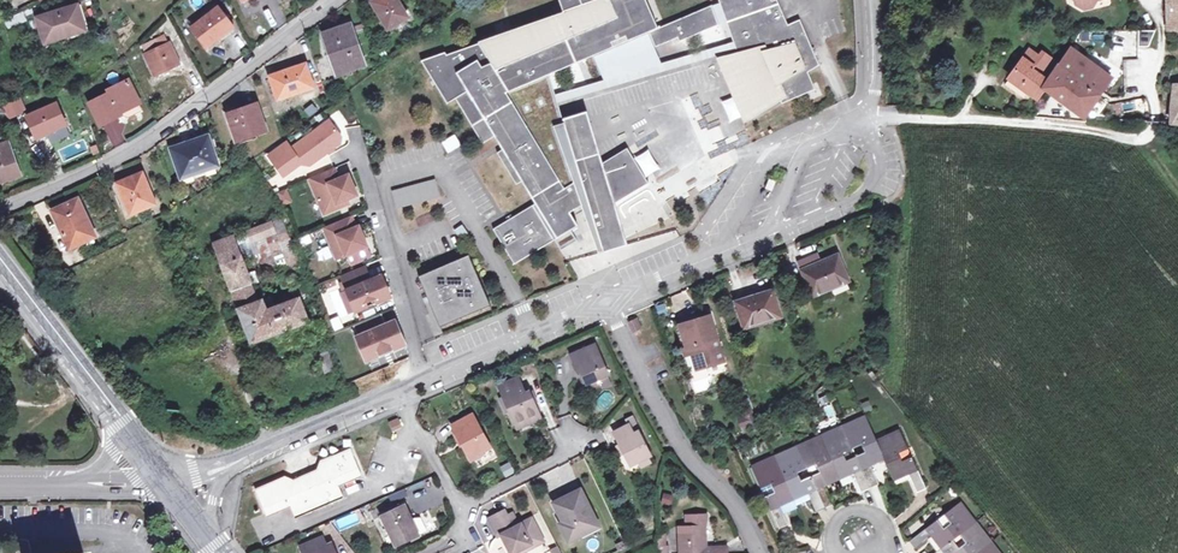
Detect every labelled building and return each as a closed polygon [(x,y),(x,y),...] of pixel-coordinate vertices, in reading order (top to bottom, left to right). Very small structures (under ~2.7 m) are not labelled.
[(371,2),(388,29),(408,17),(397,0),(373,0),(371,2)] [(421,61),(447,104),(456,99),(482,144),(496,136),(504,148),(497,153),(516,185),(523,181),(537,203),(492,229),(514,264),(554,240),(571,230),(578,226),(570,213),(588,202),(593,217),(611,206),(649,184),(627,148),(599,165),(596,154),(576,160),(563,119),(562,120),(557,103),(554,95),(548,76),(595,55),(648,32),(655,47),(678,38),(679,42),(719,25),(711,5),(658,28),(646,0),(559,0),(564,14),(447,55),(445,52),(421,61)] [(733,42),(736,50),(739,57),(723,62),(746,116),(778,96),(781,104),(815,89),(807,71),(820,66),(799,20),(788,25),(776,0),(774,0),(772,1),(772,0),(718,0),(733,42)] [(1075,5),(1082,9),(1088,0),(1073,0),(1075,5)] [(1082,9),(1091,7),(1097,0),(1088,0),(1082,9)] [(1168,30),(1177,29),(1177,0),(1167,0),(1168,30)] [(200,14),(203,19),(192,27),(207,46),(233,26),(219,7),(217,8),(214,3),(200,14)] [(37,17),(45,42),(85,30),(77,5),(37,17)] [(323,34),(331,56),(336,55),(343,72),(364,64),(350,24),(323,34)] [(1154,31),(1137,31),(1137,47),(1148,47),(1154,31)] [(607,80),(554,95),(557,103),(736,50),(733,42),(660,64),(655,47),(648,32),(595,55),(607,80)] [(141,47),(145,55),(143,55),(153,75),(181,62),(171,42),(170,43),(166,35),(141,47)] [(1070,49),(1051,76),(1072,91),(1079,81),(1098,96),(1101,91),(1106,83),(1110,78),(1091,65),(1070,49)] [(1009,78),(1027,93),(1036,99),(1043,89),(1042,88),(1047,81),(1044,78),(1052,67),(1039,57),(1029,50),(1009,78)] [(1052,67),(1056,62),(1042,52),(1039,57),(1052,67)] [(336,55),(331,56),(337,74),(343,72),(336,55)] [(269,75),(276,96),(297,89),(298,92),(314,87),(305,63),(269,75)] [(1072,91),(1051,76),(1047,81),(1042,88),(1043,89),(1048,93),(1082,118),(1098,96),(1079,81),(1072,91)] [(1023,99),(1027,93),(1009,78),(1004,85),(1023,99)] [(98,90),(88,95),(101,123),(120,113),(119,111),(138,103),(128,81),(108,91),(110,94),(106,96),(103,92),(98,90)] [(1112,87),(1106,83),(1101,91),(1106,94),(1112,87)] [(1173,85),(1170,108),(1177,111),(1177,85),(1173,85)] [(297,89),(276,96),(277,99),(298,92),(297,89)] [(26,116),(35,138),(65,125),(56,103),(26,116)] [(228,113),(237,140),(266,130),(256,103),(228,113)] [(586,112),(563,119),(576,160),(596,154),(592,132),(586,112)] [(1169,124),(1177,124),(1177,112),(1169,124)] [(287,142),(269,155),(282,174),(300,160),(302,163),(310,164),(340,142),(341,136),(329,120),(291,148),(287,142)] [(127,141),(117,121),(104,128),(114,147),(127,141)] [(171,149),(182,179),(218,166),(207,137),(171,149)] [(20,175),(8,141),(0,144),(0,183),(20,175)] [(338,178),(334,167),(309,178),(324,213),(339,207),(337,203),(347,199),(357,194),(348,174),(338,178)] [(142,172),(138,174),(116,183),(130,215),(153,204),(150,195),(151,194),(142,172)] [(435,179),(392,191),(396,209),(440,196),(435,179)] [(769,179),(765,188),(771,191),(775,181),(769,179)] [(282,206),(292,203),(287,189),(277,192),(282,206)] [(77,197),(51,210),(69,249),(96,236),(77,197)] [(347,199),(337,203),(339,207),(348,203),(347,199)] [(611,206),(593,217),(604,251),(632,243),(611,206)] [(351,215),(323,227),(337,258),(353,251),(367,245),(359,225),(356,226),(351,215)] [(281,219),(234,236),(238,246),(275,232),(289,271),(299,267),(281,219)] [(571,230),(554,240),(561,250),(577,241),(571,230)] [(301,246),(311,242),(308,234),(298,238),(301,246)] [(271,296),(262,299),(257,301),(249,282),(250,281),(238,246),(234,236),(213,244),(230,289),(232,288),(239,308),(251,342),(308,321),(299,297),(275,307),(271,296)] [(367,245),(353,251),(356,257),(370,251),(367,245)] [(816,254),(798,261),(812,295),(848,280),(837,255),(820,263),(816,254)] [(419,276),(440,326),(490,305),(468,255),(419,276)] [(364,265),(341,274),(347,289),(356,310),(389,296),(380,275),(370,279),(364,265)] [(347,289),(342,291),(351,312),(356,310),(347,289)] [(736,302),(744,326),(778,316),(771,292),(736,302)] [(380,314),(355,324),(360,335),(358,336),(367,358),(392,347),(383,326),(385,325),(385,324),(380,314)] [(680,324),(687,348),(690,347),(693,357),(695,365),(696,368),(723,360),(709,316),(680,324)] [(636,318),(629,321),(634,331),(641,328),(636,318)] [(394,321),(385,324),(385,325),(383,326),(392,347),(403,343),(394,321)] [(590,381),(607,374),(595,345),(571,355),(579,373),(581,371),(586,383),(590,381)] [(690,347),(687,348),(686,348),(691,365),(695,365),(693,357),(690,347)] [(327,351),(317,354),(323,373),(334,370),(327,351)] [(611,383),(607,374),(590,381),(594,390),(611,383)] [(499,385),(501,391),(520,383),(517,377),(499,385)] [(501,391),(514,422),(538,412),(529,391),(524,393),(520,383),(501,391)] [(748,400),(740,402),(745,417),(752,415),(748,400)] [(540,418),(538,412),(514,422),(517,428),(540,418)] [(472,414),(452,426),(470,458),(490,447),(472,414)] [(925,488),(911,457),(902,460),(898,453),(907,449),(899,431),(876,441),(865,416),(752,467),(761,488),(770,484),(774,493),(765,496),(778,527),(787,524),(779,504),(807,492),(815,511),(833,504),(824,484),(852,472),(861,491),(878,483),(869,464),(883,458),(893,480),(908,473),(916,491),(925,488)] [(392,431),(401,427),(398,418),(388,422),(392,431)] [(638,461),(648,456),(650,455),(638,431),(633,434),(629,425),(614,432),(630,465),(638,461)] [(902,460),(911,457),(907,449),(898,453),(902,460)] [(361,475),(352,455),(344,451),(332,456),(326,473),(313,477),(310,486),(302,482),(290,488),(275,481),(262,486),(259,495),(264,508),(273,512),(290,506),(294,516),(342,496),(338,485),(361,475)] [(651,463),(648,456),(638,461),(641,468),(651,463)] [(511,461),(501,466),(507,477),(516,472),(511,461)] [(554,500),(560,511),(564,520),(567,525),(562,527),(569,539),(594,527),(589,516),(594,513),(581,486),(554,500)] [(959,502),(944,514),(951,523),(943,528),(937,519),(909,540),(915,548),(932,536),(941,548),(935,552),(999,552),(959,502)] [(395,545),(418,535),(405,505),(382,515),(395,545)] [(505,509),(500,512),(509,530),(514,527),(505,509)] [(500,512),(489,517),(498,536),(502,534),(512,552),(531,544),(532,546),(543,541),(532,518),(514,527),(509,530),(500,512)] [(600,524),(594,513),(589,516),(594,527),(600,524)] [(689,514),(690,526),(679,526),(680,552),(727,552),(727,546),(704,547),(703,543),(706,543),(705,525),(707,518),(707,513),(689,514)] [(944,514),(937,519),(943,528),(951,523),(944,514)] [(303,552),(336,552),(331,543),(325,545),(322,537),(300,547),(303,552)] [(16,552),(30,552),(27,541),(13,540),(16,552)]
